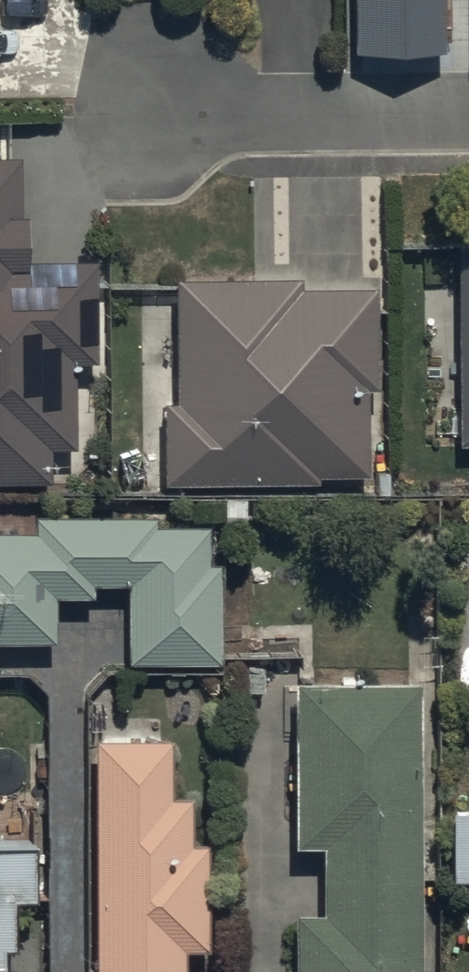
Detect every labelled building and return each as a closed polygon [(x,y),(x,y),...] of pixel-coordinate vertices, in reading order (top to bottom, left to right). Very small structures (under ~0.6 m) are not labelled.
[(0,154),(0,484),(48,484),(48,446),(73,446),(72,359),(94,359),(93,263),(30,263),(29,215),(22,215),(22,154),(0,154)] [(451,241),(455,449),(468,448),(468,240),(451,241)] [(304,277),(176,279),(178,400),(165,401),(166,483),(318,481),(318,475),(369,475),(368,389),(378,389),(377,286),(304,287),(304,277)] [(55,643),(55,596),(95,596),(95,585),(130,585),(130,663),(221,664),(222,563),(210,563),(210,526),(157,526),(157,515),(37,515),(37,532),(0,532),(0,643),(55,643)] [(297,683),(298,848),(323,848),(323,913),(297,913),(298,971),(424,971),(422,682),(297,683)] [(96,740),(95,971),(187,971),(187,950),(209,950),(209,847),(193,847),(193,798),(174,797),(174,740),(96,740)] [(455,811),(455,881),(468,881),(468,811),(455,811)] [(35,847),(0,848),(0,971),(7,971),(6,948),(18,948),(17,899),(36,899),(35,847)]
